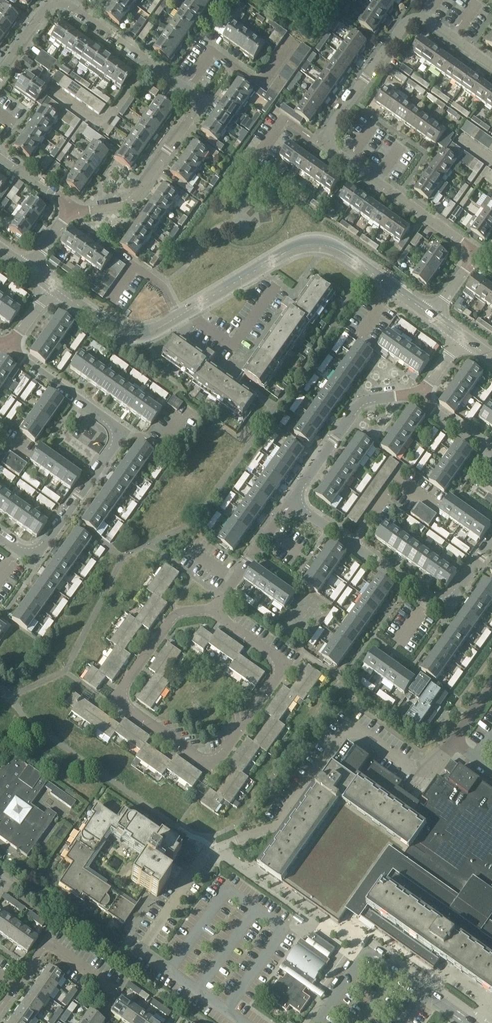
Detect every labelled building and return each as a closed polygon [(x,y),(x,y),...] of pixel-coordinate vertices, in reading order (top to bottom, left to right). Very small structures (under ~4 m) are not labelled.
[(10,28),(11,28),(12,29),(16,24),(15,23),(18,18),(9,12),(13,7),(3,0),(0,0),(0,21),(10,28)] [(110,4),(112,5),(127,15),(134,5),(126,0),(115,0),(112,4),(111,3),(110,4)] [(166,0),(160,8),(164,11),(169,3),(166,0)] [(190,0),(183,10),(198,21),(200,22),(204,16),(202,15),(205,12),(190,0)] [(190,0),(205,12),(205,11),(207,12),(211,6),(209,5),(212,1),(210,0),(190,0)] [(238,0),(233,7),(237,10),(240,7),(245,10),(247,7),(242,3),(238,0)] [(374,4),(388,14),(390,15),(394,9),(392,8),(395,4),(390,0),(377,0),(374,4)] [(104,13),(103,13),(105,14),(120,25),(127,15),(112,5),(110,4),(107,9),(108,10),(105,14),(104,13)] [(154,4),(148,12),(152,15),(157,7),(154,4)] [(349,4),(343,12),(346,15),(352,6),(349,4)] [(374,4),(367,14),(381,24),(382,25),(386,19),(385,18),(388,14),(374,4)] [(224,38),(223,40),(229,44),(230,42),(234,45),(245,30),(236,23),(235,23),(245,10),(240,7),(237,10),(226,26),(230,30),(224,38)] [(160,8),(154,16),(158,19),(164,11),(160,8)] [(175,11),(171,17),(176,20),(191,31),(193,32),(197,26),(195,25),(198,21),(183,10),(180,15),(175,11)] [(257,14),(254,18),(263,24),(265,20),(257,14)] [(367,14),(360,24),(374,34),(375,35),(379,29),(378,28),(381,24),(367,14)] [(142,18),(136,25),(142,29),(147,22),(142,18)] [(176,20),(169,30),(184,41),(186,42),(190,36),(188,35),(191,31),(176,20)] [(271,20),(268,24),(276,30),(279,26),(271,20)] [(3,38),(5,39),(9,34),(8,32),(10,28),(0,21),(0,36),(3,38)] [(336,21),(331,29),(334,32),(340,24),(336,21)] [(62,23),(51,39),(61,46),(72,31),(62,24),(62,23)] [(149,23),(144,31),(149,34),(154,27),(149,23)] [(136,25),(131,32),(132,33),(136,36),(142,29),(136,25)] [(276,30),(276,31),(285,37),(288,33),(279,26),(276,30)] [(169,30),(162,40),(177,51),(178,52),(182,46),(181,45),(184,41),(169,30)] [(234,45),(233,47),(234,47),(239,51),(240,49),(244,53),(255,37),(246,31),(245,30),(234,45)] [(356,30),(346,44),(360,54),(360,53),(361,54),(366,49),(364,48),(367,43),(361,38),(363,35),(356,30)] [(72,31),(61,46),(71,53),(82,38),(72,31)] [(144,31),(139,38),(144,42),(149,34),(144,31)] [(276,31),(272,35),(281,42),(285,37),(276,31)] [(328,33),(322,41),(326,44),(331,36),(328,33)] [(272,35),(269,40),(278,46),(281,42),(272,35)] [(244,53),(243,54),(244,54),(249,58),(250,57),(254,60),(255,60),(266,45),(265,44),(265,45),(256,38),(255,37),(244,53)] [(82,38),(71,53),(81,60),(92,45),(82,38)] [(421,38),(412,52),(422,59),(432,46),(421,38)] [(155,49),(155,50),(170,61),(171,62),(175,56),(174,55),(177,51),(162,40),(155,50),(155,49)] [(322,41),(316,50),(320,52),(326,44),(322,41)] [(303,43),(299,49),(308,55),(312,50),(305,45),(303,43)] [(346,44),(339,53),(355,64),(358,59),(357,58),(360,54),(346,44)] [(81,60),(79,64),(89,71),(91,67),(102,52),(92,45),(81,60)] [(432,46),(422,59),(422,60),(432,67),(442,53),(432,46)] [(299,49),(296,53),(305,59),(308,55),(299,49)] [(42,51),(39,56),(49,63),(52,58),(42,51)] [(91,67),(89,71),(99,78),(101,74),(112,59),(102,52),(91,67)] [(296,53),(293,58),(302,64),(305,59),(296,53)] [(314,53),(308,61),(311,64),(317,56),(314,53)] [(339,53),(332,63),(347,74),(351,69),(350,68),(353,63),(354,64),(355,64),(339,53)] [(442,53),(432,67),(433,67),(442,74),(452,60),(442,53)] [(39,56),(35,61),(45,68),(49,63),(39,56)] [(33,63),(25,57),(21,63),(29,69),(33,63)] [(52,58),(49,63),(54,66),(55,66),(57,62),(52,58)] [(293,58),(289,63),(298,69),(302,64),(293,58)] [(101,74),(99,78),(109,85),(111,81),(122,66),(112,59),(101,74)] [(452,60),(442,74),(443,74),(452,81),(462,67),(452,60)] [(308,61),(302,70),(306,72),(311,64),(308,61)] [(49,63),(45,68),(50,72),(53,68),(54,66),(49,63)] [(289,63),(286,67),(295,73),(298,69),(289,63)] [(332,63),(325,73),(340,84),(344,79),(343,78),(346,73),(347,74),(332,63)] [(403,65),(400,70),(410,77),(413,72),(403,65)] [(62,66),(60,69),(68,75),(70,71),(62,66)] [(122,66),(111,81),(121,88),(121,89),(132,74),(132,73),(131,73),(122,66)] [(286,67),(283,71),(292,77),(295,73),(286,67)] [(462,67),(452,81),(453,81),(462,88),(472,74),(463,68),(462,67)] [(15,89),(14,90),(20,94),(21,93),(25,96),(36,81),(43,71),(39,68),(32,78),(26,74),(26,73),(26,74),(15,89)] [(283,71),(280,75),(289,81),(292,77),(283,71)] [(58,72),(52,81),(58,86),(65,77),(58,72)] [(398,72),(395,77),(405,84),(408,79),(398,72)] [(299,73),(294,81),(297,84),(303,76),(299,73)] [(325,73),(318,84),(331,94),(332,93),(333,94),(337,89),(336,88),(339,83),(340,84),(325,73)] [(414,74),(412,78),(420,84),(422,80),(414,74)] [(472,74),(462,88),(463,89),(472,95),(482,81),(473,75),(472,74)] [(280,75),(277,80),(286,86),(289,81),(280,75)] [(65,77),(58,86),(64,90),(71,81),(65,77)] [(82,80),(79,83),(88,89),(90,86),(82,80)] [(235,87),(232,91),(247,102),(254,92),(269,103),(263,111),(264,112),(267,113),(272,105),(273,104),(276,100),(267,94),(252,83),(251,82),(247,87),(239,81),(237,80),(233,86),(235,87)] [(277,80),(273,85),(282,91),(286,86),(277,80)] [(410,80),(407,84),(416,90),(418,86),(410,80)] [(422,80),(420,84),(428,90),(431,86),(422,80)] [(25,96),(24,97),(30,101),(31,100),(35,103),(36,103),(42,94),(46,88),(47,88),(46,88),(36,81),(25,96)] [(71,81),(64,90),(70,94),(77,85),(71,81)] [(294,81),(288,90),(291,92),(297,84),(294,81)] [(482,81),(472,95),(472,96),(482,102),(491,88),(482,82),(482,81)] [(142,88),(155,97),(159,92),(146,83),(142,88)] [(318,84),(311,93),(324,103),(326,105),(330,99),(328,98),(331,94),(318,84)] [(77,85),(70,94),(76,98),(83,89),(77,85)] [(273,85),(270,90),(279,96),(282,91),(273,85)] [(377,101),(376,103),(386,110),(396,97),(396,96),(398,93),(396,91),(397,89),(393,87),(392,86),(388,86),(386,87),(384,88),(386,89),(379,98),(378,98),(376,100),(377,101)] [(418,86),(416,90),(424,96),(426,92),(418,86)] [(94,88),(91,92),(99,98),(102,94),(94,88)] [(482,102),(483,103),(491,109),(491,89),(491,88),(482,102)] [(83,89),(76,98),(82,102),(89,94),(83,89)] [(434,89),(432,92),(440,98),(442,94),(434,89)] [(228,97),(225,101),(240,112),(247,102),(232,91),(230,90),(226,96),(228,97)] [(270,90),(267,94),(276,100),(279,96),(270,90)] [(311,93),(303,104),(317,114),(317,113),(319,115),(323,109),(321,108),(324,103),(311,93)] [(42,94),(36,103),(41,107),(47,97),(42,94)] [(89,94),(82,102),(88,107),(94,98),(89,94)] [(102,94),(99,98),(107,103),(110,100),(102,94)] [(442,94),(440,98),(448,104),(451,100),(442,94)] [(430,95),(427,98),(436,104),(438,100),(430,95)] [(47,97),(41,107),(42,107),(43,108),(47,110),(53,101),(47,97)] [(396,97),(386,110),(396,118),(406,104),(396,97)] [(94,98),(88,107),(94,111),(100,102),(94,98)] [(131,98),(125,106),(128,108),(134,100),(131,98)] [(158,99),(151,109),(166,120),(167,121),(171,115),(170,114),(173,110),(158,99)] [(221,107),(217,111),(233,122),(240,112),(225,101),(223,100),(219,106),(221,107)] [(438,100),(436,104),(444,110),(446,106),(438,100)] [(53,101),(47,110),(51,114),(57,105),(53,101)] [(100,102),(94,111),(99,115),(106,106),(100,102)] [(454,103),(452,106),(460,112),(462,109),(454,103)] [(284,105),(281,110),(301,124),(304,120),(310,124),(310,123),(312,124),(316,119),(314,118),(317,114),(303,104),(296,114),(284,105)] [(406,104),(396,118),(406,125),(416,111),(406,104)] [(57,105),(51,114),(56,117),(62,108),(57,105)] [(125,106),(119,114),(123,116),(128,108),(125,106)] [(39,114),(36,118),(51,128),(58,119),(58,118),(56,117),(51,114),(47,110),(43,108),(42,107),(41,107),(37,113),(39,114)] [(62,108),(56,117),(58,118),(58,119),(60,120),(67,111),(62,108)] [(151,109),(143,119),(159,130),(160,131),(164,125),(163,124),(166,120),(151,109)] [(450,109),(447,113),(456,118),(458,115),(450,109)] [(462,109),(460,112),(468,118),(471,114),(462,109)] [(213,117),(210,121),(225,132),(233,122),(217,111),(216,110),(212,116),(213,117)] [(67,111),(60,120),(65,124),(72,115),(67,111)] [(416,111),(406,125),(416,132),(426,118),(416,111)] [(258,113),(252,121),(256,123),(262,115),(258,113)] [(72,115),(65,124),(70,127),(76,118),(72,115)] [(32,124),(29,128),(44,139),(51,128),(36,118),(34,117),(30,123),(32,124)] [(116,117),(111,126),(114,128),(120,120),(116,117)] [(474,117),(472,121),(480,126),(482,123),(474,117)] [(76,118),(70,127),(71,127),(74,130),(81,121),(76,118)] [(426,118),(416,132),(427,139),(436,125),(426,118)] [(143,119),(136,129),(151,140),(152,140),(153,141),(157,135),(156,134),(159,130),(143,119)] [(203,131),(212,137),(208,142),(221,151),(225,146),(218,142),(219,142),(218,142),(220,139),(225,132),(210,121),(209,120),(205,125),(206,127),(203,131)] [(252,121),(246,129),(250,132),(256,123),(252,121)] [(467,121),(461,130),(461,131),(466,134),(472,125),(467,121)] [(77,132),(80,135),(82,136),(88,127),(83,123),(77,132)] [(482,123),(480,126),(488,132),(491,129),(482,123)] [(436,125),(427,139),(436,146),(438,144),(444,148),(447,151),(452,143),(453,143),(450,141),(452,137),(446,132),(436,125)] [(472,125),(466,134),(471,137),(477,128),(472,125)] [(111,126),(105,134),(108,136),(114,128),(111,126)] [(25,133),(22,138),(37,148),(44,139),(29,128),(27,127),(23,132),(25,133)] [(71,127),(65,136),(68,138),(74,130),(71,127)] [(88,127),(82,136),(93,144),(97,146),(103,138),(102,138),(100,136),(88,127)] [(477,128),(471,137),(475,140),(481,131),(477,128)] [(136,129),(129,139),(144,150),(146,151),(150,145),(148,144),(151,140),(136,129)] [(481,131),(475,140),(480,144),(486,134),(481,131)] [(77,132),(71,140),(74,143),(80,135),(77,132)] [(486,134),(480,144),(484,147),(490,138),(486,134)] [(14,148),(29,159),(30,159),(30,158),(37,148),(22,138),(20,137),(16,142),(18,143),(14,148)] [(103,138),(97,146),(100,148),(106,140),(103,138)] [(129,139),(122,148),(137,160),(139,161),(143,155),(141,154),(144,150),(129,139)] [(62,140),(56,148),(60,150),(66,142),(62,140)] [(186,152),(186,153),(202,164),(209,154),(209,155),(210,154),(216,159),(219,154),(206,145),(203,149),(194,143),(193,142),(193,143),(189,148),(190,149),(187,153),(186,152)] [(290,143),(280,157),(291,164),(300,151),(290,143)] [(446,152),(450,155),(457,146),(452,143),(447,151),(446,152)] [(68,144),(62,152),(66,155),(72,146),(68,144)] [(93,144),(86,153),(101,164),(101,165),(102,166),(106,160),(105,159),(108,155),(108,154),(100,148),(97,146),(93,144)] [(457,146),(450,155),(455,159),(462,149),(457,146)] [(56,148),(51,156),(54,158),(60,150),(56,148)] [(122,148),(115,159),(130,170),(132,171),(136,165),(134,164),(137,160),(122,148)] [(462,149),(455,159),(458,161),(460,162),(466,153),(462,149)] [(300,151),(291,164),(301,172),(311,158),(300,151)] [(444,151),(437,161),(450,171),(453,173),(456,169),(453,167),(458,161),(455,159),(450,155),(446,152),(444,151)] [(62,152),(57,160),(60,163),(66,155),(62,152)] [(86,153),(79,163),(94,174),(95,176),(99,170),(98,169),(101,165),(101,164),(86,153)] [(183,159),(180,163),(195,174),(202,164),(186,153),(182,158),(183,159)] [(466,153),(460,162),(464,165),(471,156),(466,153)] [(471,156),(464,165),(469,168),(475,159),(471,156)] [(48,157),(41,166),(46,170),(53,160),(48,157)] [(311,158),(301,172),(311,179),(320,165),(311,158)] [(475,159),(469,168),(473,172),(480,163),(475,159)] [(437,161),(429,171),(443,181),(450,171),(437,161)] [(55,162),(48,172),(53,175),(54,176),(60,166),(55,162)] [(173,173),(173,174),(181,180),(178,185),(191,194),(194,189),(188,184),(195,174),(180,163),(179,162),(175,168),(176,169),(173,173)] [(79,163),(72,173),(87,184),(88,185),(92,180),(91,179),(94,174),(79,163)] [(480,163),(473,172),(474,172),(478,175),(484,166),(480,163)] [(320,165),(311,179),(321,186),(331,172),(320,165)] [(480,177),(484,179),(486,180),(491,172),(491,171),(487,167),(480,177)] [(429,171),(422,181),(436,191),(440,194),(441,194),(448,184),(443,181),(429,171)] [(273,172),(271,175),(279,181),(281,177),(273,172)] [(331,172),(321,186),(331,193),(341,179),(331,172)] [(474,172),(468,181),(472,183),(478,175),(474,172)] [(64,183),(64,184),(80,195),(80,194),(81,195),(85,190),(84,189),(87,184),(72,173),(65,183),(64,183)] [(216,177),(210,185),(214,187),(220,179),(216,177)] [(281,177),(279,181),(287,187),(289,183),(281,177)] [(480,177),(475,185),(478,187),(484,179),(480,177)] [(422,181),(415,192),(429,201),(433,204),(440,194),(436,191),(422,181)] [(160,192),(157,196),(172,207),(174,205),(174,204),(179,197),(185,201),(189,196),(182,191),(176,187),(173,192),(164,186),(163,185),(162,186),(158,191),(160,192)] [(466,185),(460,193),(463,195),(469,187),(466,185)] [(293,186),(291,190),(299,195),(301,192),(293,186)] [(350,186),(340,200),(350,207),(360,193),(350,186)] [(14,188),(7,197),(12,201),(19,191),(14,188)] [(472,189),(466,197),(469,200),(475,191),(472,189)] [(301,192),(299,195),(307,201),(309,198),(301,192)] [(360,193),(350,207),(360,214),(370,200),(360,193)] [(460,193),(454,201),(458,203),(463,195),(460,193)] [(153,202),(150,206),(165,217),(172,207),(157,196),(155,195),(151,201),(153,202)] [(466,197),(460,205),(464,208),(469,200),(466,197)] [(481,208),(486,211),(491,216),(491,201),(488,198),(481,208)] [(0,207),(0,208),(3,210),(9,202),(5,199),(0,207)] [(30,199),(23,209),(38,220),(39,221),(44,215),(42,214),(45,210),(46,210),(44,209),(30,199)] [(313,200),(311,204),(319,210),(322,206),(313,200)] [(370,200),(360,214),(370,221),(380,207),(370,200)] [(451,202),(444,212),(449,216),(456,205),(451,202)] [(146,212),(143,216),(158,227),(165,217),(150,206),(148,205),(144,211),(146,212)] [(380,207),(370,221),(381,228),(390,215),(380,207)] [(459,207),(452,217),(456,221),(464,211),(459,207)] [(23,209),(16,219),(31,230),(32,231),(36,225),(35,224),(38,220),(23,209)] [(479,221),(491,231),(491,216),(486,211),(479,221)] [(331,213),(328,216),(336,222),(339,218),(331,213)] [(139,222),(136,226),(151,237),(158,227),(143,216),(141,215),(137,221),(139,222)] [(390,215),(381,228),(391,235),(400,222),(390,215)] [(184,216),(179,224),(182,227),(188,218),(184,216)] [(466,228),(471,232),(485,242),(491,232),(491,231),(479,221),(474,218),(466,228)] [(9,229),(8,229),(16,234),(14,237),(22,243),(24,240),(25,241),(29,235),(28,234),(31,230),(16,219),(9,229)] [(343,221),(340,225),(349,231),(351,227),(343,221)] [(400,222),(391,235),(401,243),(398,246),(403,249),(410,240),(406,236),(411,229),(400,222)] [(127,235),(144,247),(151,237),(136,226),(134,225),(130,231),(132,232),(129,236),(127,235)] [(351,227),(349,231),(357,236),(359,233),(351,227)] [(176,228),(170,236),(174,238),(180,230),(176,228)] [(73,229),(62,244),(62,245),(62,244),(73,252),(83,237),(73,229)] [(418,234),(411,244),(416,247),(423,238),(418,234)] [(124,242),(121,246),(136,257),(144,247),(127,235),(123,241),(124,242)] [(170,236),(164,244),(168,247),(174,238),(170,236)] [(363,236),(360,239),(369,245),(371,241),(363,236)] [(83,237),(73,252),(83,259),(93,244),(83,237)] [(371,241),(369,245),(377,251),(379,247),(371,241)] [(93,244),(83,259),(92,266),(103,251),(93,244)] [(409,246),(403,255),(407,257),(413,249),(409,246)] [(435,246),(428,257),(442,267),(449,256),(445,254),(441,250),(435,246)] [(162,248),(156,256),(160,258),(166,250),(162,248)] [(103,251),(92,266),(102,273),(113,258),(113,257),(113,258),(103,251)] [(403,255),(398,263),(401,265),(407,257),(403,255)] [(156,256),(150,264),(154,267),(160,258),(156,256)] [(53,257),(50,260),(59,266),(61,263),(53,257)] [(428,257),(421,267),(434,276),(442,267),(428,257)] [(117,260),(114,264),(123,271),(126,266),(117,260)] [(114,264),(111,269),(120,275),(123,271),(114,264)] [(65,265),(62,269),(70,275),(73,271),(69,268),(65,265)] [(421,267),(413,277),(427,287),(434,276),(421,267)] [(111,269),(107,273),(116,280),(120,275),(111,269)] [(73,271),(70,275),(79,281),(81,277),(73,271)] [(107,273),(104,278),(113,284),(116,280),(107,273)] [(466,289),(464,293),(474,301),(477,297),(487,283),(476,276),(466,289)] [(104,278),(101,282),(110,289),(113,284),(104,278)] [(85,280),(82,283),(84,285),(94,292),(97,288),(85,280)] [(284,322),(245,376),(263,388),(269,380),(280,364),(292,348),(297,340),(303,332),(308,324),(311,326),(317,317),(334,293),(327,288),(317,281),(297,309),(287,302),(282,308),(290,314),(284,322)] [(101,282),(98,287),(107,293),(110,289),(101,282)] [(12,283),(9,288),(17,293),(20,289),(12,283)] [(477,297),(487,304),(491,296),(491,287),(487,283),(477,297)] [(97,288),(94,292),(103,298),(107,293),(98,287),(97,288)] [(20,289),(17,293),(24,299),(27,294),(20,289)] [(10,303),(0,296),(0,316),(10,303)] [(0,316),(0,318),(9,325),(20,310),(10,303),(0,316)] [(59,313),(52,323),(67,334),(74,324),(59,313)] [(479,319),(477,322),(485,328),(487,324),(479,319)] [(402,320),(399,324),(406,330),(410,325),(402,320)] [(52,323),(44,333),(59,344),(67,334),(52,323)] [(410,325),(406,330),(414,335),(417,331),(410,325)] [(383,341),(379,347),(389,354),(399,339),(390,332),(387,335),(385,333),(384,334),(381,339),(383,341)] [(44,333),(37,343),(52,354),(59,344),(44,333)] [(81,333),(76,341),(80,344),(86,336),(81,333)] [(422,334),(419,338),(426,344),(429,339),(422,334)] [(343,336),(338,343),(342,347),(348,339),(343,336)] [(171,346),(164,356),(173,362),(188,373),(196,379),(195,381),(195,382),(203,387),(219,399),(235,410),(243,416),(247,411),(252,404),(256,399),(256,398),(257,396),(255,394),(253,397),(213,369),(208,364),(209,362),(212,364),(217,356),(210,351),(205,359),(176,339),(171,346)] [(399,339),(389,354),(399,361),(410,346),(399,339)] [(429,339),(426,344),(434,349),(437,345),(429,339)] [(76,341),(70,348),(75,351),(80,344),(76,341)] [(94,341),(90,346),(98,351),(101,347),(94,341)] [(37,343),(30,353),(45,364),(52,354),(37,343)] [(338,343),(332,351),(337,354),(342,347),(338,343)] [(359,343),(352,353),(367,364),(374,354),(359,343)] [(410,346),(399,361),(409,368),(420,353),(410,346)] [(101,347),(98,351),(106,357),(109,352),(101,347)] [(67,353),(62,360),(66,364),(72,356),(67,353)] [(75,362),(70,368),(80,375),(90,360),(81,353),(80,355),(79,357),(76,355),(72,361),(75,362)] [(352,353),(345,363),(360,374),(367,364),(352,353)] [(420,353),(409,368),(419,376),(430,360),(420,353)] [(113,356),(110,360),(118,366),(121,361),(113,356)] [(329,356),(324,363),(328,366),(334,359),(329,356)] [(0,358),(0,372),(9,378),(16,368),(1,357),(0,358)] [(62,360),(56,368),(60,371),(61,371),(66,364),(62,360)] [(90,360),(80,375),(90,382),(100,367),(90,360)] [(121,361),(118,366),(125,371),(129,366),(121,361)] [(324,363),(318,371),(323,374),(328,366),(324,363)] [(345,363),(338,373),(352,384),(360,374),(345,363)] [(469,364),(461,374),(476,384),(484,374),(469,364)] [(100,367),(90,382),(100,389),(110,374),(100,367)] [(133,370),(130,374),(138,380),(141,375),(133,370)] [(1,388),(9,378),(0,372),(0,387),(1,388)] [(338,373),(330,383),(345,394),(352,384),(338,373)] [(110,374),(100,389),(110,396),(121,381),(110,374)] [(461,374),(454,384),(469,394),(476,384),(461,374)] [(141,375),(138,380),(145,385),(149,381),(141,375)] [(315,375),(310,383),(314,386),(319,379),(315,375)] [(24,378),(19,385),(24,389),(29,381),(24,378)] [(121,381),(110,396),(120,404),(131,389),(121,381)] [(31,383),(26,390),(31,394),(36,386),(31,383)] [(310,383),(304,391),(309,394),(314,386),(310,383)] [(330,383),(323,393),(338,404),(345,394),(330,383)] [(153,384),(150,388),(158,394),(161,389),(153,384)] [(454,384),(447,394),(462,404),(469,394),(454,384)] [(19,385),(13,393),(18,396),(24,389),(19,385)] [(131,389),(120,404),(130,411),(141,396),(131,389)] [(161,389),(158,394),(165,399),(168,395),(161,389)] [(26,390),(21,398),(23,400),(25,401),(31,394),(26,390)] [(48,391),(41,401),(56,412),(63,402),(48,391)] [(486,391),(480,399),(485,402),(490,394),(486,391)] [(323,393),(316,403),(331,414),(338,404),(323,393)] [(447,394),(440,404),(455,415),(462,404),(447,394)] [(301,395),(295,403),(300,406),(305,399),(301,395)] [(141,396),(130,411),(140,418),(151,403),(141,396)] [(10,398),(5,405),(9,408),(15,401),(10,398)] [(173,398),(169,404),(177,410),(182,404),(173,398)] [(41,401),(34,411),(49,422),(56,412),(41,401)] [(17,403),(12,410),(16,413),(22,406),(17,403)] [(151,403),(140,418),(150,425),(161,410),(151,403)] [(295,403),(290,411),(295,414),(300,406),(295,403)] [(316,403),(309,413),(324,424),(331,414),(316,403)] [(477,403),(472,411),(476,414),(482,406),(477,403)] [(480,419),(490,426),(491,423),(491,405),(491,404),(488,407),(486,405),(482,411),(484,413),(480,419)] [(0,412),(0,413),(4,416),(9,408),(5,405),(0,412)] [(411,407),(404,418),(419,428),(426,418),(411,407)] [(12,410),(6,418),(11,421),(16,413),(12,410)] [(34,411),(27,421),(42,432),(49,422),(34,411)] [(472,411),(466,418),(471,422),(476,414),(472,411)] [(309,413),(302,423),(317,434),(324,424),(309,413)] [(286,416),(281,423),(285,427),(291,419),(286,416)] [(404,418),(396,428),(411,438),(419,428),(404,418)] [(27,421),(20,431),(35,442),(42,432),(27,421)] [(302,423),(295,433),(298,436),(296,438),(297,438),(302,442),(304,440),(310,444),(317,434),(302,423)] [(396,428),(389,438),(404,448),(411,438),(396,428)] [(434,428),(429,436),(434,439),(439,432),(434,428)] [(274,433),(269,441),(273,444),(278,436),(274,433)] [(441,433),(436,441),(441,444),(446,437),(441,433)] [(359,435),(352,445),(367,456),(374,446),(371,444),(373,441),(372,441),(367,437),(365,440),(359,435)] [(429,436),(424,444),(428,447),(434,439),(429,436)] [(389,438),(382,448),(397,459),(404,448),(389,438)] [(290,440),(282,451),(297,462),(305,451),(290,440)] [(269,441),(263,448),(268,452),(273,444),(269,441)] [(436,441),(431,449),(435,452),(441,444),(436,441)] [(458,441),(451,451),(466,462),(473,452),(458,441)] [(138,442),(131,452),(146,463),(153,453),(150,451),(152,448),(151,448),(146,444),(144,446),(138,442)] [(352,445),(345,456),(360,466),(367,456),(352,445)] [(41,446),(30,461),(40,469),(51,453),(41,446)] [(420,448),(415,456),(419,459),(425,451),(420,448)] [(282,451),(275,460),(290,471),(297,462),(282,451)] [(451,451),(444,461),(459,472),(466,462),(451,451)] [(10,452),(1,464),(10,470),(15,473),(19,476),(23,471),(27,465),(26,464),(10,452)] [(131,452),(124,462),(139,473),(146,463),(131,452)] [(51,453),(40,469),(50,476),(61,460),(51,453)] [(260,453),(254,461),(259,464),(264,456),(260,453)] [(427,453),(422,461),(426,464),(432,456),(427,453)] [(382,455),(376,463),(381,466),(386,458),(382,455)] [(345,456),(338,466),(353,476),(360,466),(345,456)] [(415,456),(410,463),(414,467),(419,459),(415,456)] [(391,458),(387,463),(396,469),(399,464),(400,464),(391,458)] [(61,460),(50,476),(60,483),(63,479),(71,468),(61,460)] [(275,460),(268,471),(283,482),(290,471),(275,460)] [(254,461),(249,468),(253,471),(259,464),(254,461)] [(422,461),(417,468),(421,472),(426,464),(422,461)] [(444,461),(437,472),(452,482),(459,472),(444,461)] [(124,462),(116,473),(131,483),(139,473),(124,462)] [(161,462),(155,470),(160,473),(165,465),(161,462)] [(376,463),(371,470),(376,474),(381,466),(376,463)] [(387,463),(383,468),(392,474),(396,469),(387,463)] [(338,466),(331,476),(346,486),(353,476),(338,466)] [(63,479),(60,483),(70,490),(81,475),(71,468),(63,479)] [(383,468),(380,473),(389,479),(392,474),(383,468)] [(155,470),(150,477),(154,481),(160,473),(155,470)] [(268,471),(261,480),(276,491),(283,482),(268,471)] [(8,472),(5,476),(12,482),(14,479),(16,477),(8,472)] [(437,472),(430,482),(445,492),(452,482),(437,472)] [(116,473),(110,482),(125,493),(131,483),(116,473)] [(246,473),(240,481),(245,484),(250,476),(246,473)] [(380,473),(376,478),(385,484),(389,479),(380,473)] [(25,474),(22,478),(30,484),(33,479),(25,474)] [(368,475),(362,483),(367,486),(372,478),(368,475)] [(331,476),(323,486),(338,496),(346,486),(331,476)] [(376,478),(373,483),(382,489),(385,484),(376,478)] [(33,479),(30,484),(37,489),(40,484),(33,479)] [(261,480),(254,491),(269,502),(276,491),(261,480)] [(20,481),(17,485),(25,490),(28,486),(20,481)] [(240,481),(235,488),(239,491),(245,484),(240,481)] [(110,482),(102,492),(118,503),(125,493),(110,482)] [(147,482),(141,490),(146,493),(151,485),(147,482)] [(362,483),(357,490),(361,494),(367,486),(362,483)] [(373,483),(369,488),(378,494),(382,489),(373,483)] [(28,486),(25,490),(32,496),(35,491),(28,486)] [(323,486),(316,496),(332,506),(338,496),(323,486)] [(45,487),(42,492),(49,498),(53,493),(45,487)] [(369,488),(366,493),(375,499),(378,494),(369,488)] [(141,490),(136,497),(140,501),(146,493),(141,490)] [(254,491),(247,501),(262,512),(269,502),(254,491)] [(102,492),(95,503),(110,513),(118,503),(102,492)] [(53,493),(49,498),(57,503),(60,498),(53,493)] [(232,493),(226,500),(231,504),(236,496),(232,493)] [(366,493),(362,498),(371,504),(375,499),(366,493)] [(0,504),(0,512),(6,516),(17,501),(7,494),(0,504)] [(40,495),(37,499),(44,505),(48,500),(40,495)] [(354,495),(348,503),(353,506),(358,498),(354,495)] [(451,497),(440,512),(450,519),(461,504),(451,497)] [(362,498),(358,503),(367,509),(371,504),(362,498)] [(48,500),(44,505),(52,510),(55,506),(48,500)] [(226,500),(221,508),(225,511),(231,504),(226,500)] [(17,501),(6,516),(16,523),(27,508),(17,501)] [(247,501),(240,510),(255,521),(262,512),(247,501)] [(132,502),(127,510),(132,513),(137,505),(132,502)] [(95,503),(88,512),(103,523),(110,513),(95,503)] [(348,503),(343,510),(347,513),(353,506),(348,503)] [(358,503),(355,508),(364,514),(367,509),(358,503)] [(419,503),(411,514),(420,520),(420,521),(424,524),(425,523),(429,527),(437,515),(436,514),(419,503)] [(461,504),(450,519),(460,526),(471,511),(461,504)] [(27,508),(16,523),(26,530),(37,515),(27,508)] [(355,508),(351,513),(360,519),(364,514),(355,508)] [(398,508),(394,513),(402,518),(405,513),(398,508)] [(127,510),(122,517),(126,520),(132,513),(127,510)] [(240,510),(233,520),(248,531),(255,521),(240,510)] [(471,511),(460,526),(470,533),(481,518),(471,511)] [(88,512),(81,522),(96,533),(103,523),(88,512)] [(217,513),(212,520),(216,523),(222,516),(217,513)] [(351,513),(348,518),(357,524),(360,519),(351,513)] [(37,515),(26,530),(37,537),(47,522),(37,515)] [(410,517),(407,522),(415,527),(418,522),(410,517)] [(481,518),(470,533),(480,540),(491,525),(481,518)] [(212,520),(207,528),(211,531),(216,523),(212,520)] [(233,520),(226,530),(241,541),(248,531),(233,520)] [(118,522),(113,529),(117,533),(123,525),(118,522)] [(418,522),(415,527),(422,532),(425,528),(418,522)] [(380,532),(376,538),(386,545),(397,530),(387,523),(384,526),(382,525),(380,527),(378,530),(380,532)] [(435,524),(432,529),(439,534),(443,530),(435,524)] [(113,529),(108,537),(112,540),(117,533),(113,529)] [(76,530),(69,540),(84,551),(91,540),(88,538),(90,535),(89,535),(84,531),(82,534),(76,530)] [(226,530),(218,540),(222,543),(220,545),(221,546),(226,549),(227,547),(234,551),(241,541),(226,530)] [(397,530),(386,545),(396,552),(407,537),(397,530)] [(443,530),(439,534),(447,539),(450,535),(443,530)] [(430,531),(427,536),(434,541),(438,536),(430,531)] [(438,536),(434,541),(442,546),(445,542),(438,536)] [(407,537),(396,552),(406,559),(417,544),(407,537)] [(455,538),(452,543),(459,548),(463,544),(455,538)] [(69,540),(62,550),(77,561),(84,551),(69,540)] [(332,542),(325,553),(340,563),(347,553),(332,542)] [(417,544),(406,559),(416,566),(427,551),(417,544)] [(463,544),(459,548),(467,554),(470,549),(463,544)] [(450,545),(447,550),(454,555),(458,551),(450,545)] [(101,547),(95,555),(100,558),(105,550),(101,547)] [(62,550),(54,560),(70,571),(77,561),(62,550)] [(427,551),(416,566),(426,574),(437,558),(427,551)] [(458,551),(454,555),(462,561),(465,556),(458,551)] [(325,553),(318,563),(333,573),(340,563),(325,553)] [(437,558),(426,574),(436,581),(447,566),(437,558)] [(54,560),(48,570),(63,580),(70,571),(54,560)] [(92,560),(86,567),(91,570),(96,563),(92,560)] [(318,563),(310,573),(325,584),(333,573),(318,563)] [(356,563),(350,571),(355,574),(360,566),(356,563)] [(166,564),(157,577),(171,587),(179,575),(180,574),(166,564)] [(255,565),(244,580),(254,587),(265,572),(255,565)] [(447,566),(436,581),(446,588),(457,573),(447,566)] [(86,567),(81,575),(85,578),(91,570),(86,567)] [(363,568),(357,576),(362,579),(367,571),(363,568)] [(48,570),(40,580),(55,591),(63,580),(48,570)] [(350,571),(345,578),(349,582),(355,574),(350,571)] [(265,572),(254,587),(265,594),(275,579),(265,572)] [(310,573),(303,583),(318,594),(325,584),(310,573)] [(357,576),(352,583),(356,587),(362,579),(357,576)] [(379,576),(372,586),(387,597),(395,587),(379,576)] [(157,577),(147,590),(154,595),(162,600),(171,587),(157,577)] [(77,579),(72,587),(76,590),(82,583),(77,579)] [(275,579),(265,594),(275,602),(285,587),(275,579)] [(40,580),(33,590),(48,600),(55,591),(40,580)] [(479,590),(491,600),(491,584),(486,580),(479,590)] [(342,583),(336,591),(341,594),(346,586),(342,583)] [(372,586),(365,596),(380,607),(387,597),(372,586)] [(72,587),(67,595),(71,598),(76,590),(72,587)] [(285,587),(275,602),(285,609),(287,605),(290,607),(294,601),(291,600),(296,594),(285,587)] [(348,588),(343,596),(348,599),(353,591),(348,588)] [(33,590),(26,600),(41,611),(48,600),(33,590)] [(471,600),(487,611),(491,603),(491,600),(479,590),(471,600)] [(240,591),(237,596),(245,601),(248,597),(240,591)] [(336,591),(331,598),(335,602),(341,594),(336,591)] [(154,595),(145,608),(159,618),(160,616),(168,604),(166,603),(162,600),(154,595)] [(343,596),(338,603),(342,606),(348,599),(343,596)] [(365,596),(358,607),(373,617),(380,607),(365,596)] [(248,597),(245,601),(253,607),(256,602),(248,597)] [(63,599),(58,607),(62,610),(68,602),(63,599)] [(26,600),(19,610),(34,621),(41,611),(26,600)] [(471,600),(464,610),(479,621),(487,611),(471,600)] [(260,605),(257,610),(265,615),(268,611),(260,605)] [(58,607),(52,614),(57,618),(62,610),(58,607)] [(358,607),(351,617),(366,627),(373,617),(358,607)] [(145,608),(136,621),(143,626),(148,629),(149,631),(157,620),(159,618),(145,608)] [(334,608),(329,616),(334,619),(339,611),(334,608)] [(19,610),(12,620),(23,628),(27,630),(34,621),(19,610)] [(464,610),(457,620),(472,631),(479,621),(464,610)] [(268,611),(265,615),(272,621),(275,616),(268,611)] [(129,616),(120,629),(134,639),(139,631),(143,626),(136,621),(129,616)] [(329,616),(324,623),(328,626),(334,619),(329,616)] [(351,617),(344,627),(359,637),(366,627),(351,617)] [(49,619),(44,627),(48,630),(54,622),(49,619)] [(457,620),(450,630),(465,641),(472,631),(457,620)] [(44,627),(38,634),(43,637),(48,630),(44,627)] [(200,628),(191,641),(204,651),(209,644),(214,637),(213,637),(201,627),(200,628)] [(344,627),(337,637),(352,647),(359,637),(344,627)] [(320,628),(315,635),(320,639),(325,631),(320,628)] [(120,629),(110,642),(117,647),(117,646),(125,651),(134,639),(120,629)] [(214,637),(209,644),(221,653),(231,639),(218,630),(213,637),(214,637)] [(450,630),(443,640),(458,651),(465,641),(450,630)] [(487,630),(482,638),(486,641),(491,633),(487,630)] [(315,635),(310,643),(314,646),(320,639),(315,635)] [(337,637),(330,647),(345,657),(352,647),(337,637)] [(482,638),(476,645),(481,648),(486,641),(482,638)] [(231,639),(221,653),(234,662),(239,655),(240,655),(244,649),(231,639)] [(443,640),(436,650),(451,661),(458,651),(443,640)] [(168,643),(159,657),(172,666),(182,653),(173,647),(168,643)] [(117,647),(108,659),(122,669),(123,667),(131,656),(130,654),(125,651),(117,646),(117,647)] [(330,647),(323,657),(326,659),(324,661),(325,662),(330,665),(332,663),(338,667),(345,657),(330,647)] [(375,650),(364,665),(375,673),(385,658),(375,650)] [(436,650),(429,660),(444,671),(451,661),(436,650)] [(473,650),(468,657),(472,661),(478,653),(473,650)] [(234,662),(230,669),(242,678),(252,664),(240,655),(239,655),(234,662)] [(159,657),(149,669),(156,674),(163,679),(164,679),(172,666),(159,657)] [(468,657),(462,665),(467,668),(472,661),(468,657)] [(385,658),(375,673),(385,680),(396,665),(385,658)] [(108,659),(99,672),(106,677),(111,681),(113,682),(121,671),(122,669),(108,659)] [(429,660),(422,670),(437,681),(444,671),(429,660)] [(252,664),(242,678),(256,687),(265,674),(252,664)] [(396,665),(385,680),(395,687),(406,672),(396,665)] [(308,666),(299,679),(313,689),(323,675),(309,666),(308,666)] [(83,680),(83,681),(97,690),(103,682),(106,677),(99,672),(93,667),(83,680)] [(459,670),(453,677),(458,681),(463,673),(459,670)] [(406,672),(395,687),(405,694),(407,691),(409,692),(413,687),(411,685),(416,679),(406,672)] [(156,674),(147,687),(161,697),(170,684),(164,679),(163,679),(156,674)] [(413,687),(409,692),(420,700),(425,693),(431,685),(432,683),(426,678),(422,675),(418,681),(413,687)] [(361,677),(357,681),(365,687),(368,682),(361,677)] [(453,677),(448,685),(453,688),(458,681),(453,677)] [(299,679),(290,691),(297,696),(297,697),(304,702),(313,689),(299,679)] [(368,682),(365,687),(373,692),(376,688),(368,682)] [(407,719),(406,720),(419,728),(424,732),(437,714),(435,713),(438,709),(448,694),(443,690),(442,692),(432,686),(427,694),(422,701),(419,705),(420,706),(417,711),(414,709),(407,719)] [(147,687),(138,700),(151,710),(161,697),(147,687)] [(276,698),(274,700),(288,710),(297,697),(297,696),(290,691),(286,688),(284,687),(276,698)] [(380,691),(377,695),(385,701),(388,696),(380,691)] [(74,693),(67,703),(74,709),(73,710),(72,712),(80,717),(90,704),(74,693)] [(388,696),(385,701),(392,706),(396,702),(388,696)] [(273,702),(265,713),(267,714),(272,717),(279,723),(279,722),(288,710),(274,700),(273,702)] [(90,704),(80,717),(95,728),(105,715),(90,704)] [(105,715),(95,728),(111,740),(116,733),(115,733),(121,726),(120,726),(105,715)] [(272,717),(262,730),(276,740),(286,727),(279,722),(279,723),(272,717)] [(121,726),(115,733),(116,733),(128,742),(138,728),(136,727),(125,719),(124,721),(120,726),(121,726)] [(138,728),(128,742),(141,751),(141,752),(147,744),(150,739),(151,738),(140,730),(138,728)] [(262,730),(254,743),(261,748),(260,749),(267,753),(276,740),(262,730)] [(239,750),(238,751),(252,761),(260,749),(261,748),(254,743),(249,739),(247,738),(239,750)] [(141,751),(136,758),(149,767),(159,753),(147,744),(141,752),(141,751)] [(260,868),(273,877),(280,882),(283,884),(283,883),(284,884),(283,884),(293,891),(315,907),(329,916),(339,923),(348,911),(348,912),(350,908),(357,913),(361,916),(361,917),(434,969),(438,964),(442,958),(443,957),(491,992),(491,790),(460,767),(452,779),(448,776),(444,781),(438,777),(423,797),(422,798),(429,803),(425,808),(416,802),(412,807),(394,795),(402,783),(403,783),(348,744),(334,764),(317,788),(318,790),(314,795),(312,794),(296,818),(288,829),(280,840),(270,855),(260,868)] [(234,757),(229,764),(230,766),(235,769),(242,774),(243,774),(252,761),(238,751),(234,757)] [(159,753),(149,767),(163,776),(167,770),(172,762),(161,755),(159,753)] [(23,854),(27,857),(57,815),(48,809),(44,815),(31,805),(44,786),(52,792),(50,794),(71,808),(76,802),(47,782),(48,781),(42,777),(42,776),(28,767),(23,763),(11,755),(1,770),(0,771),(0,837),(23,854)] [(172,762),(167,770),(180,779),(190,765),(188,764),(177,756),(175,757),(172,762)] [(452,762),(445,771),(451,775),(458,766),(452,762)] [(190,765),(180,779),(193,788),(199,780),(202,775),(203,774),(192,767),(190,765)] [(235,769),(226,782),(239,792),(249,778),(243,774),(242,774),(235,769)] [(217,794),(217,795),(224,800),(230,805),(230,804),(239,792),(226,782),(217,794)] [(202,801),(201,803),(213,811),(215,813),(224,800),(217,795),(217,794),(212,791),(211,790),(202,801)] [(72,865),(59,885),(67,890),(71,893),(79,899),(85,902),(87,900),(124,925),(136,907),(135,907),(83,871),(110,832),(115,835),(117,833),(131,842),(129,845),(135,849),(137,846),(143,850),(141,853),(147,856),(131,879),(139,885),(144,888),(149,891),(157,897),(171,876),(160,869),(165,862),(166,862),(163,860),(164,858),(172,863),(178,855),(181,850),(181,849),(178,848),(160,836),(155,832),(123,811),(116,821),(96,807),(91,816),(84,825),(74,841),(67,851),(70,853),(65,860),(72,865)] [(10,897),(7,902),(14,907),(17,903),(10,897)] [(17,903),(14,907),(22,913),(23,911),(25,908),(23,907),(17,903)] [(30,911),(26,916),(34,921),(37,917),(30,911)] [(0,928),(0,934),(7,939),(18,924),(8,917),(0,928)] [(37,917),(34,921),(42,927),(45,922),(37,917)] [(18,924),(7,939),(17,946),(28,931),(18,924)] [(28,931),(17,946),(27,953),(38,938),(28,931)] [(331,954),(335,949),(313,933),(306,943),(301,940),(297,945),(298,945),(288,960),(287,959),(284,964),(283,964),(288,968),(285,973),(287,975),(284,979),(281,977),(280,979),(271,992),(281,999),(277,1004),(287,1011),(290,1007),(291,1006),(300,1013),(311,998),(304,993),(307,989),(309,990),(313,985),(316,980),(326,965),(327,966),(330,961),(328,959),(331,954)] [(49,967),(42,977),(45,979),(57,988),(64,978),(62,976),(61,975),(62,973),(62,972),(57,969),(55,971),(49,967)] [(42,977),(35,987),(50,998),(57,988),(45,979),(42,977)] [(134,985),(131,990),(138,995),(142,991),(134,985)] [(35,987),(28,997),(43,1008),(50,998),(35,987)] [(73,988),(67,995),(72,999),(72,998),(77,991),(73,988)] [(142,991),(138,995),(146,1001),(149,996),(142,991)] [(67,995),(62,1003),(66,1006),(72,999),(67,995)] [(28,997),(21,1007),(23,1009),(36,1018),(43,1008),(28,997)] [(115,1006),(111,1012),(121,1020),(132,1005),(122,997),(119,1001),(117,999),(116,1000),(113,1005),(115,1006)] [(154,999),(151,1004),(158,1009),(162,1005),(154,999)] [(73,1003),(67,1010),(72,1014),(77,1006),(73,1003)] [(121,1020),(126,1022),(134,1022),(142,1012),(132,1005),(121,1020)] [(162,1005),(158,1009),(166,1015),(169,1010),(162,1005)] [(13,1017),(22,1022),(32,1022),(36,1018),(23,1009),(21,1007),(13,1017)] [(59,1008),(53,1015),(58,1018),(63,1011),(59,1008)] [(67,1010),(62,1018),(66,1021),(72,1014),(67,1010)] [(82,1021),(85,1022),(104,1022),(105,1021),(100,1018),(90,1011),(82,1021)] [(134,1022),(149,1022),(152,1019),(142,1012),(134,1022)]
